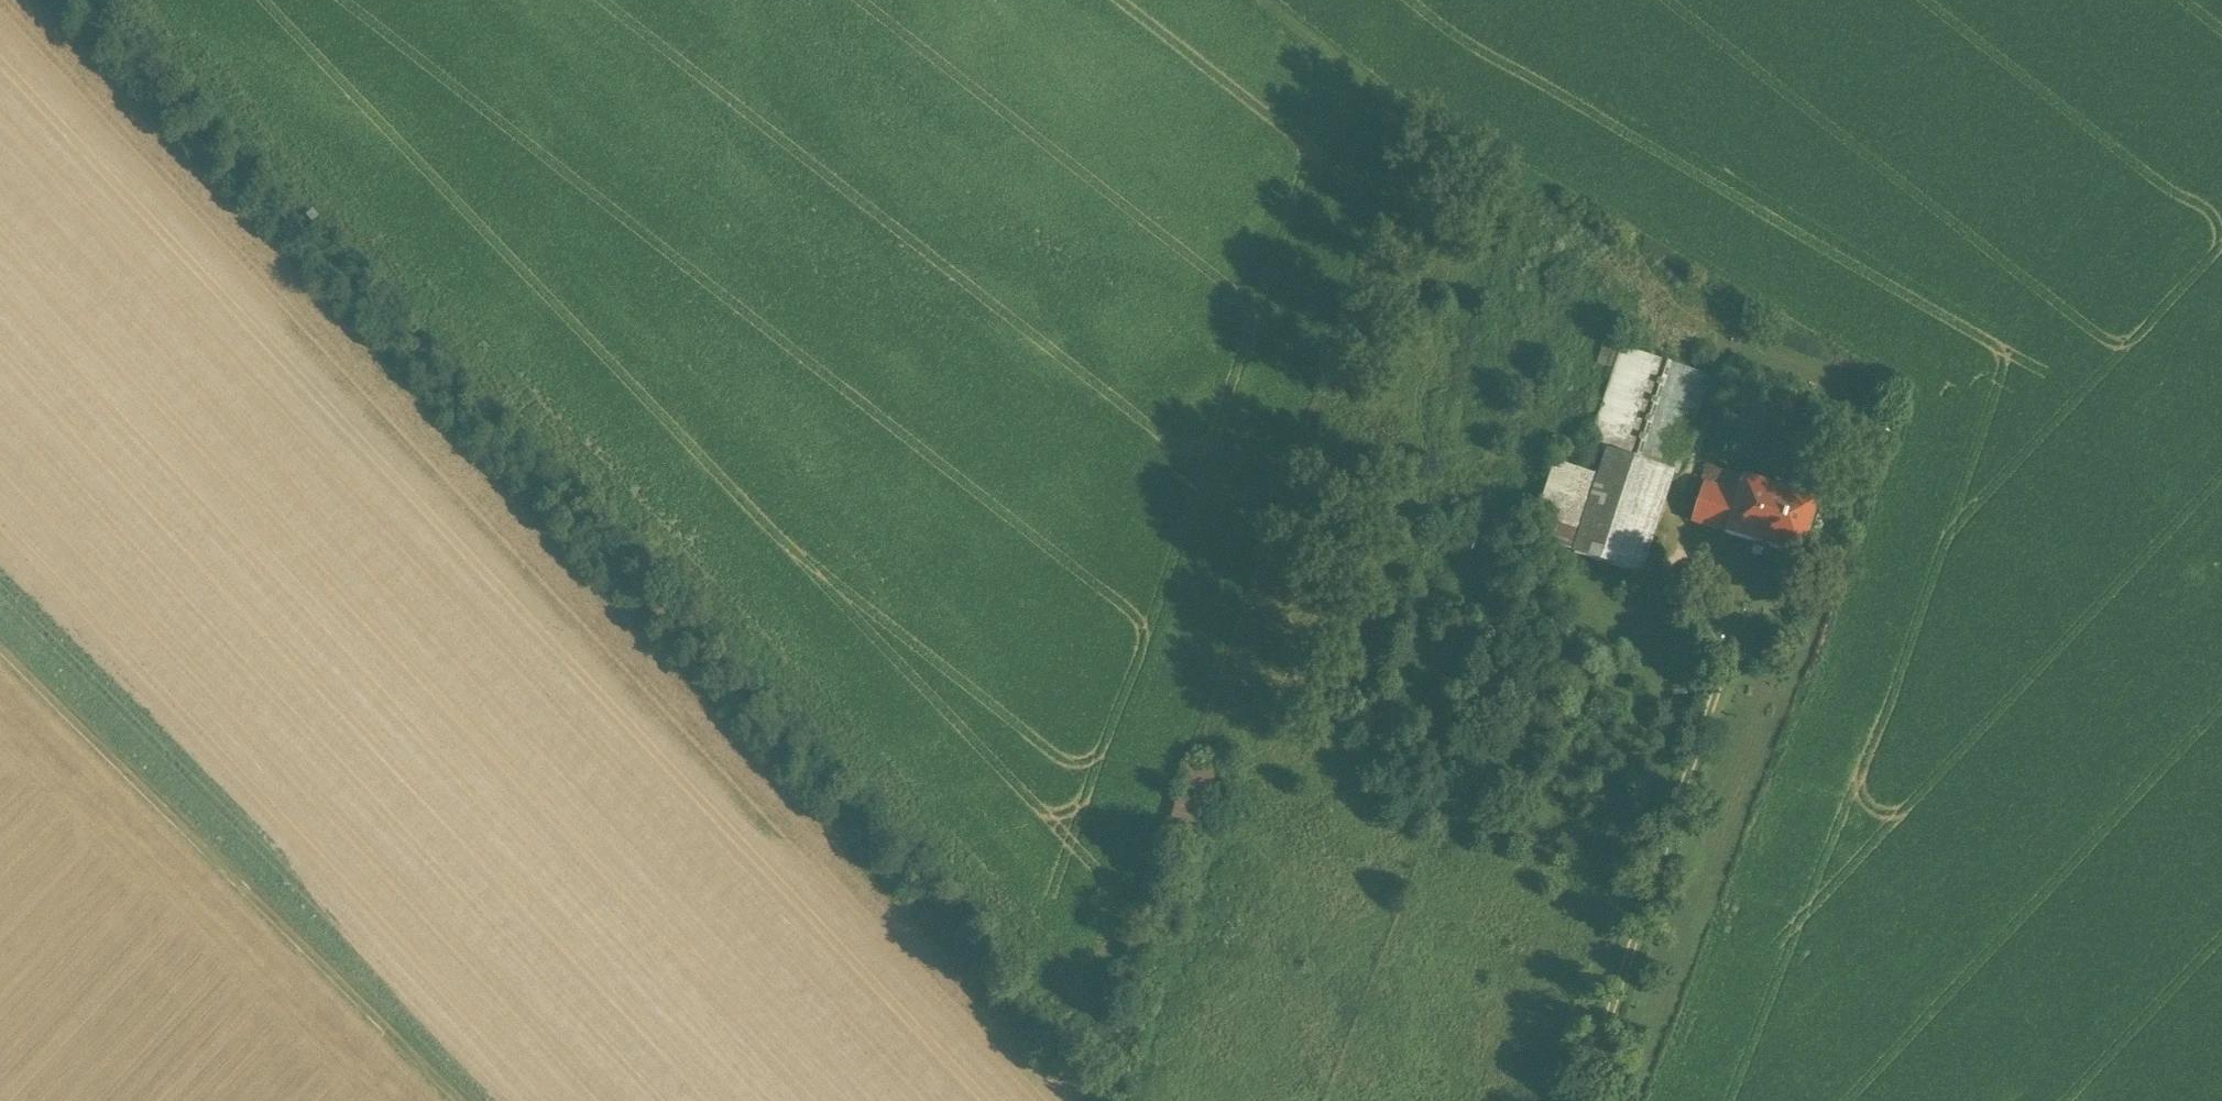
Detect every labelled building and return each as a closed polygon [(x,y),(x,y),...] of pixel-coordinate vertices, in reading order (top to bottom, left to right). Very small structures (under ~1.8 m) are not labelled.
[(1703,373),(1622,346),(1589,446),(1607,451),(1671,472),(1703,373)] [(1671,472),(1607,451),(1573,552),(1637,573),(1671,472)] [(1743,475),(1710,465),(1692,521),(1727,532),(1726,532),(1800,556),(1818,500),(1743,476),(1743,475)]
